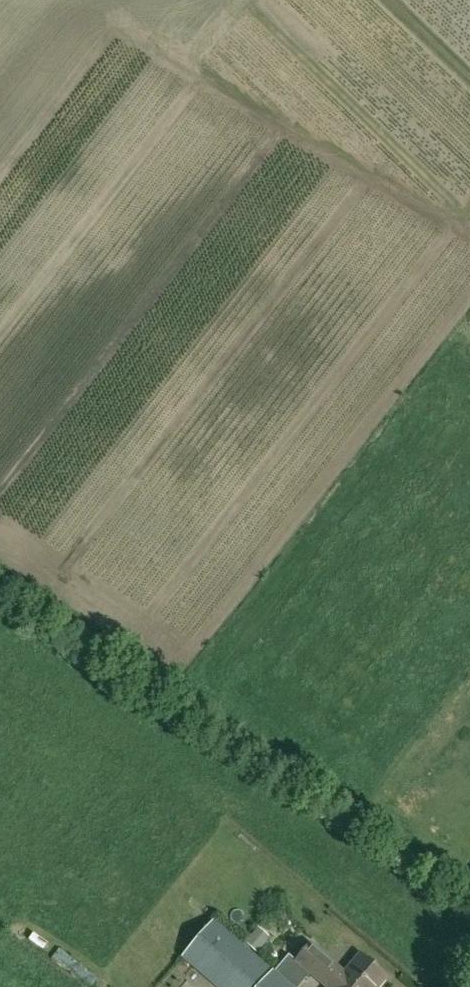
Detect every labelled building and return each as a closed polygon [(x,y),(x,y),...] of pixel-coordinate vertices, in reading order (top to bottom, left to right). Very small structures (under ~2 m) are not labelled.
[(312,975),(323,985),(325,983),(338,969),(339,967),(310,942),(295,960),(288,954),(273,971),(213,919),(181,956),(217,986),(301,986),(312,975)] [(325,983),(329,986),(377,986),(386,977),(360,955),(344,974),(338,969),(325,983)]
